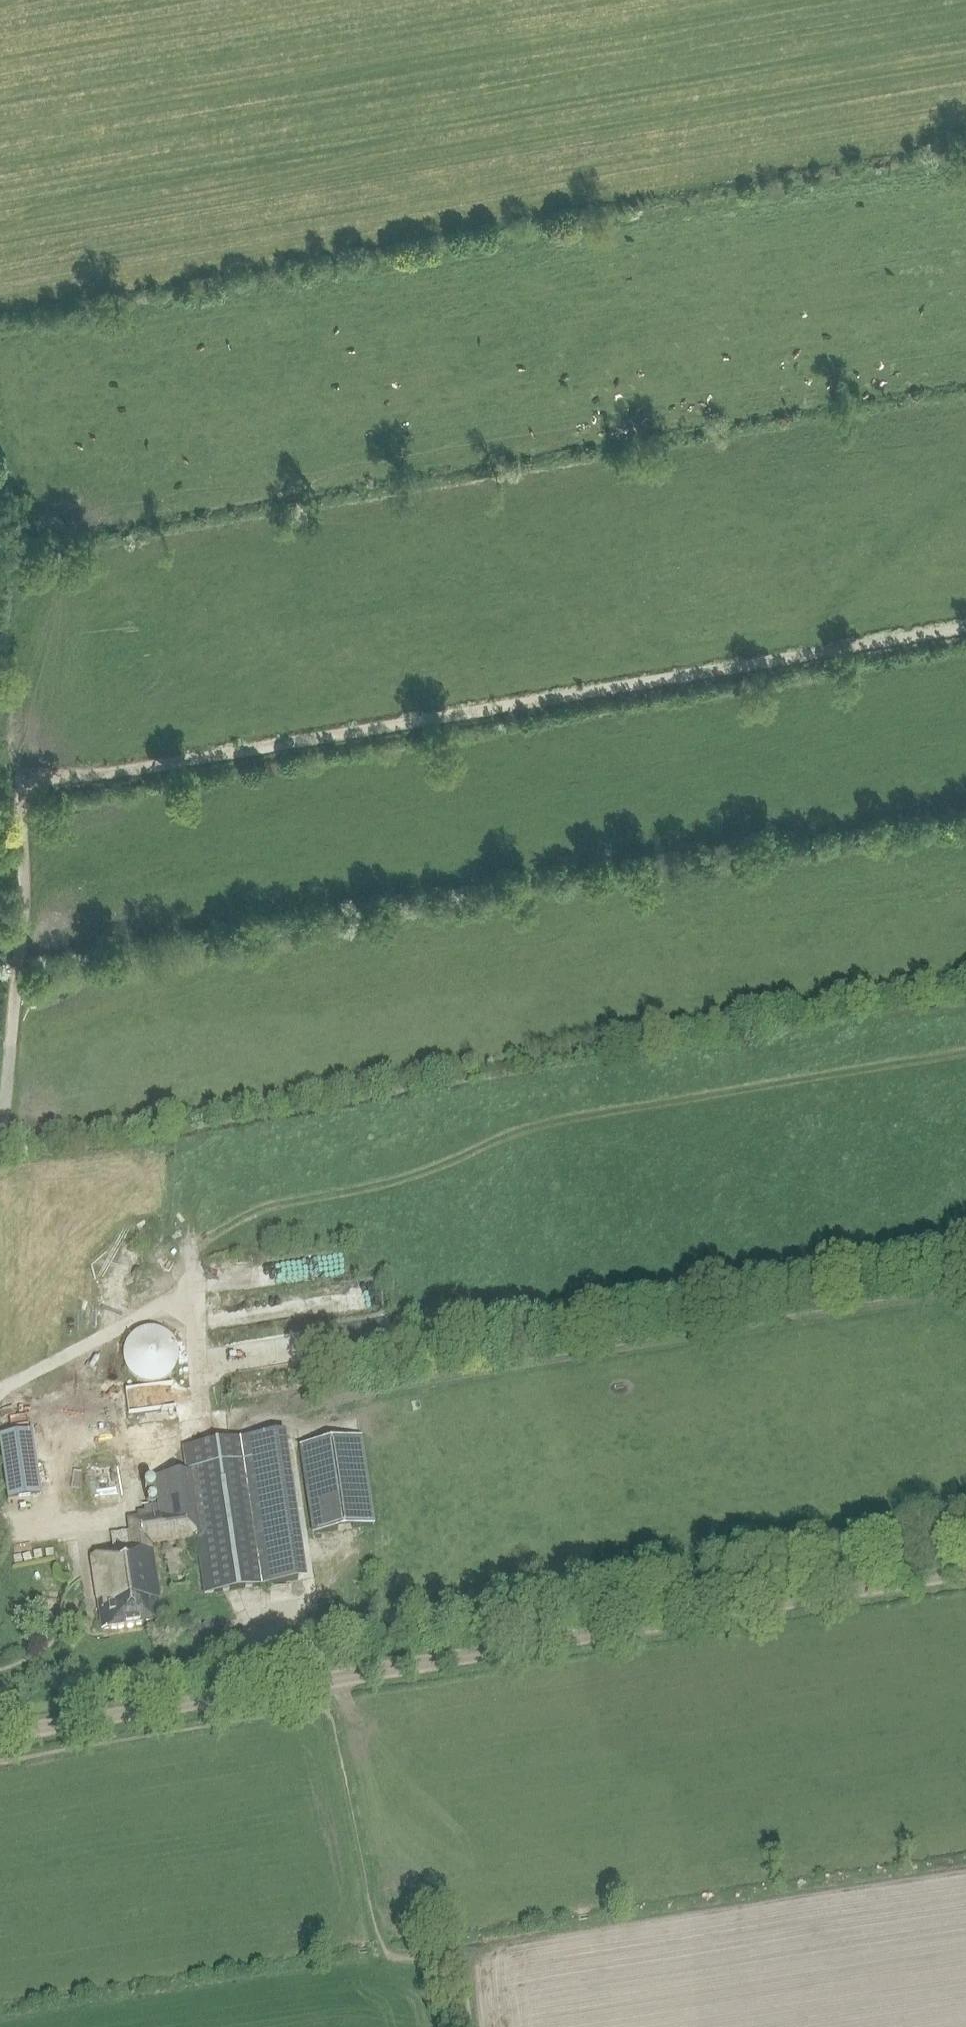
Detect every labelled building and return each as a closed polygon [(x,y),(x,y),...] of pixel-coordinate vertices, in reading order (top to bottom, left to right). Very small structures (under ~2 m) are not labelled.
[(160,1332),(149,1330),(143,1332),(136,1335),(130,1340),(126,1345),(124,1351),(123,1357),(123,1365),(125,1371),(129,1377),(134,1381),(140,1385),(147,1387),(154,1387),(161,1385),(168,1382),(174,1376),(178,1370),(180,1362),(179,1353),(177,1346),(172,1340),(166,1335),(160,1332)] [(174,1447),(170,1407),(126,1412),(130,1451),(174,1447)] [(8,1500),(40,1495),(31,1431),(0,1435),(0,1445),(8,1500)] [(144,1507),(145,1517),(128,1519),(130,1532),(111,1535),(114,1552),(91,1555),(102,1629),(163,1620),(152,1544),(196,1537),(204,1593),(298,1579),(276,1433),(183,1447),(186,1473),(154,1478),(158,1505),(144,1507)] [(359,1436),(300,1445),(312,1532),(372,1524),(359,1436)]
